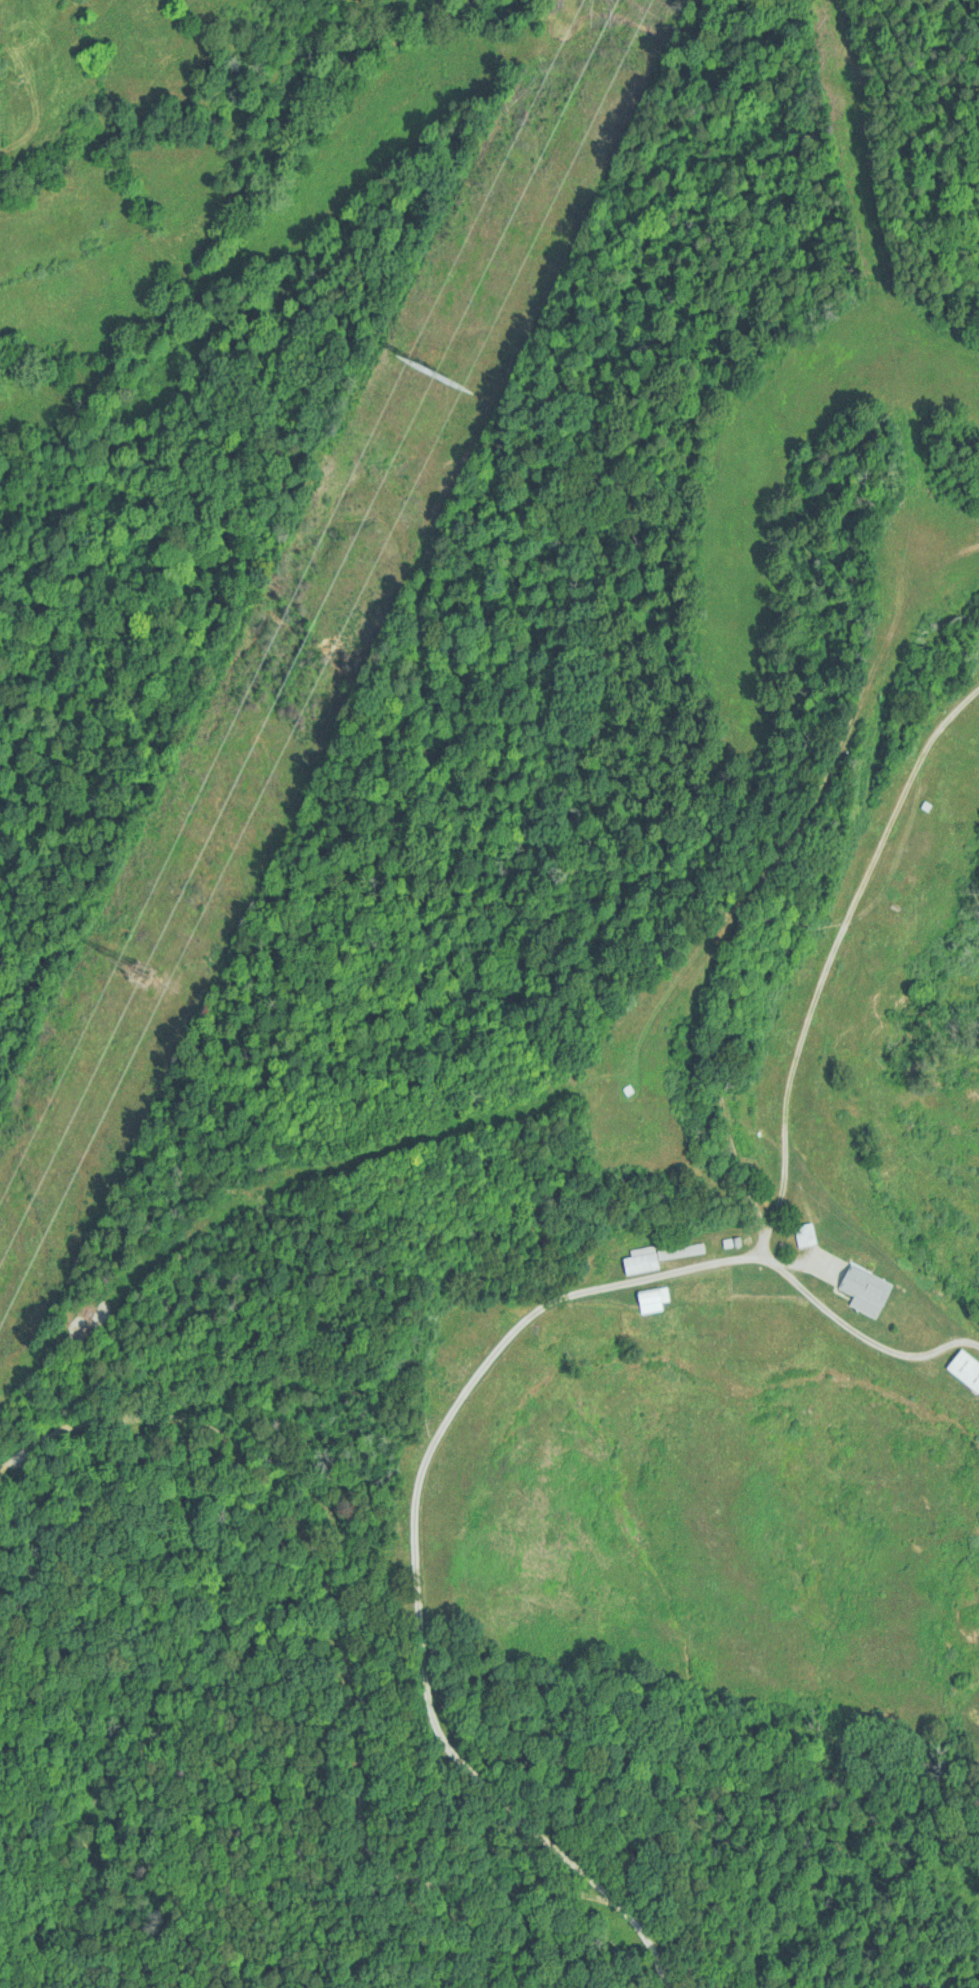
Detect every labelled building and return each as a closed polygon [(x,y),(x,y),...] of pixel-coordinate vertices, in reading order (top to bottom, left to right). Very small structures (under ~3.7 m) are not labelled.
[(818,1244),(814,1221),(795,1225),(799,1247),(818,1244)] [(661,1269),(660,1260),(705,1253),(703,1242),(655,1250),(654,1245),(629,1249),(630,1256),(620,1258),(623,1275),(661,1269)] [(896,1284),(858,1267),(847,1289),(859,1294),(853,1307),(880,1320),(896,1284)] [(638,1293),(643,1313),(668,1307),(663,1286),(638,1293)] [(976,1395),(978,1393),(978,1360),(967,1347),(948,1365),(976,1395)]
